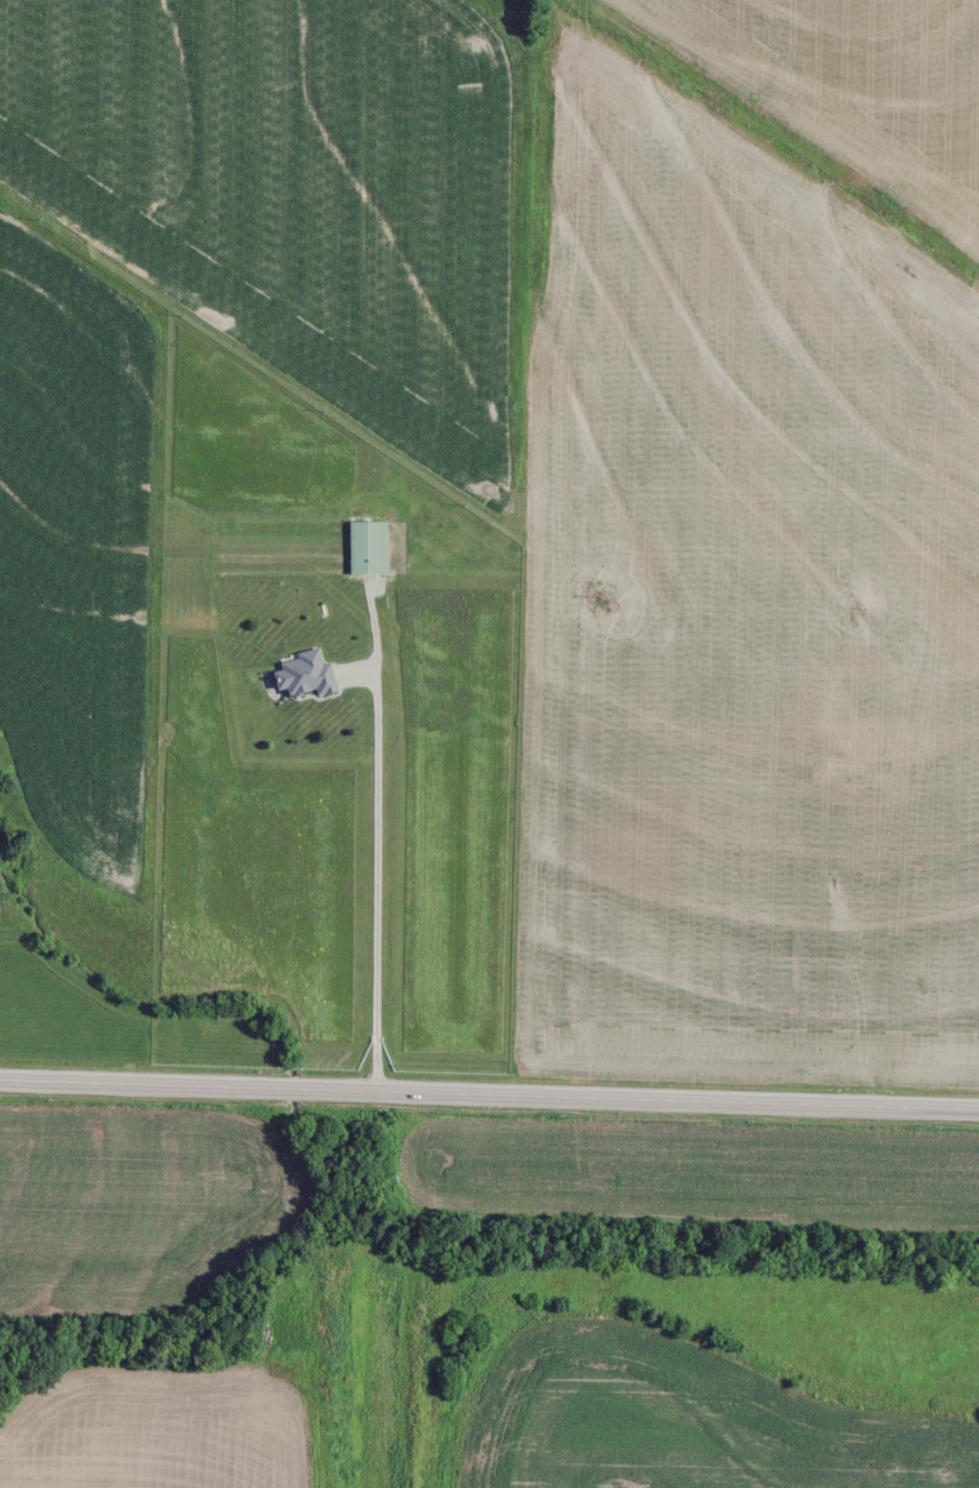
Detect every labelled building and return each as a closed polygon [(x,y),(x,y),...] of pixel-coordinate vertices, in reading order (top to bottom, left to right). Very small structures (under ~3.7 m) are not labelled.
[(352,522),(353,574),(390,574),(390,521),(352,522)] [(341,693),(335,662),(326,664),(323,648),(301,653),(302,659),(284,662),(286,671),(278,672),(282,690),(293,688),(295,696),(321,691),(322,697),(341,693)]
